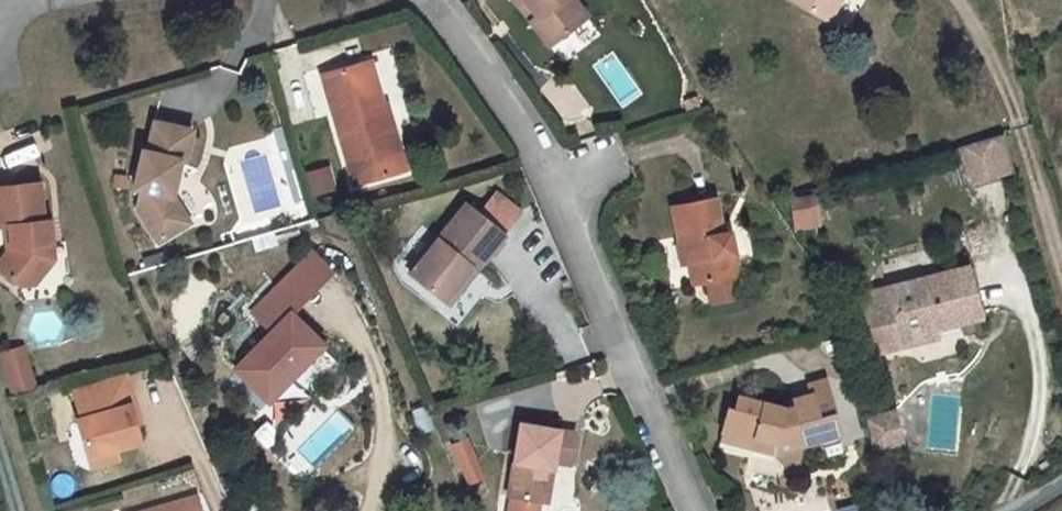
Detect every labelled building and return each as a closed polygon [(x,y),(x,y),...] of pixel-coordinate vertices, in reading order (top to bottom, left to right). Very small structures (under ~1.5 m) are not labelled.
[(517,6),(522,3),(536,22),(531,26),(548,50),(584,22),(569,0),(512,0),(517,6)] [(838,0),(796,0),(826,19),(838,0)] [(388,140),(366,68),(322,81),(349,172),(354,172),(359,190),(406,175),(394,139),(388,140)] [(146,192),(139,210),(159,245),(181,233),(173,218),(180,214),(173,200),(166,199),(172,183),(181,187),(188,168),(194,170),(205,140),(169,127),(158,156),(153,153),(139,189),(146,192)] [(1015,176),(1007,144),(965,155),(974,187),(1015,176)] [(39,178),(0,182),(0,218),(6,219),(7,244),(0,250),(0,262),(15,279),(28,280),(42,268),(39,242),(50,240),(48,218),(44,217),(39,178)] [(520,214),(493,192),(474,215),(465,206),(405,274),(437,299),(469,265),(474,270),(520,214)] [(789,198),(795,230),(822,226),(816,194),(789,198)] [(720,235),(713,200),(673,210),(681,246),(688,246),(696,286),(735,277),(728,235),(720,235)] [(173,218),(181,233),(188,229),(180,214),(173,218)] [(39,242),(42,268),(51,256),(50,240),(39,242)] [(285,292),(301,306),(335,270),(313,249),(279,285),(285,292)] [(985,323),(973,276),(893,297),(893,299),(906,351),(907,353),(932,347),(930,337),(940,334),(985,323)] [(301,306),(285,292),(259,316),(272,330),(235,367),(265,399),(323,344),(295,313),(301,306)] [(867,306),(879,357),(906,351),(893,299),(867,306)] [(930,337),(932,347),(943,344),(940,334),(930,337)] [(22,344),(1,350),(13,390),(34,383),(22,344)] [(112,449),(139,443),(134,425),(130,406),(135,405),(127,370),(72,384),(80,417),(76,418),(85,456),(112,449)] [(842,419),(837,391),(820,395),(821,402),(825,423),(842,419)] [(848,450),(842,419),(825,423),(821,402),(796,406),(790,415),(746,396),(737,412),(731,410),(720,431),(751,445),(747,450),(770,459),(777,445),(800,445),(801,453),(821,449),(825,457),(848,450)] [(139,424),(135,405),(130,406),(134,425),(139,424)] [(901,422),(882,426),(888,455),(908,451),(901,422)] [(566,466),(573,435),(518,424),(503,496),(507,497),(533,502),(534,502),(541,469),(548,470),(550,463),(566,466)] [(469,435),(448,444),(465,485),(486,477),(469,435)] [(114,460),(112,449),(85,456),(87,466),(114,460)] [(507,497),(504,510),(532,510),(533,502),(507,497)] [(872,497),(837,507),(838,510),(876,510),(872,497)] [(200,501),(163,510),(202,510),(200,501)]
